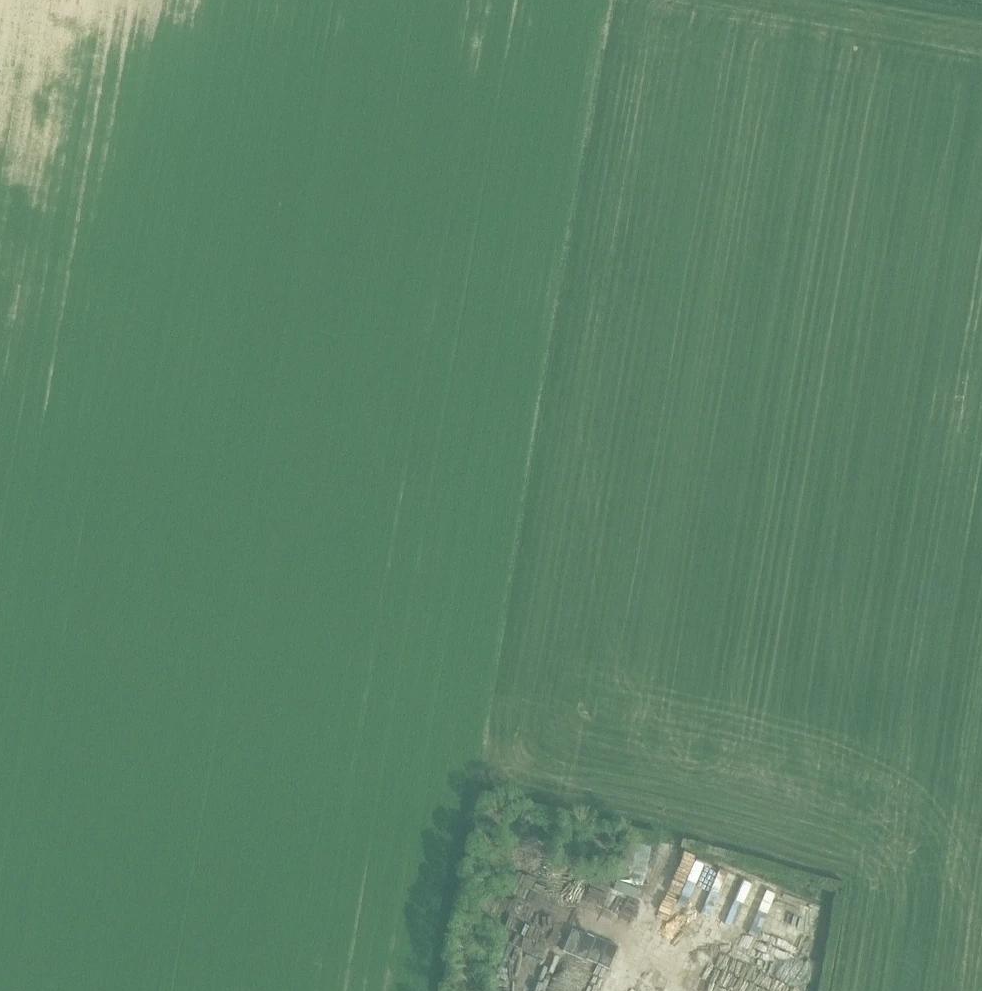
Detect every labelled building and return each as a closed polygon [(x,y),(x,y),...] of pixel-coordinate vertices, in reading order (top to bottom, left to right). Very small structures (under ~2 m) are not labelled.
[(641,886),(650,847),(625,841),(616,881),(641,886)]
